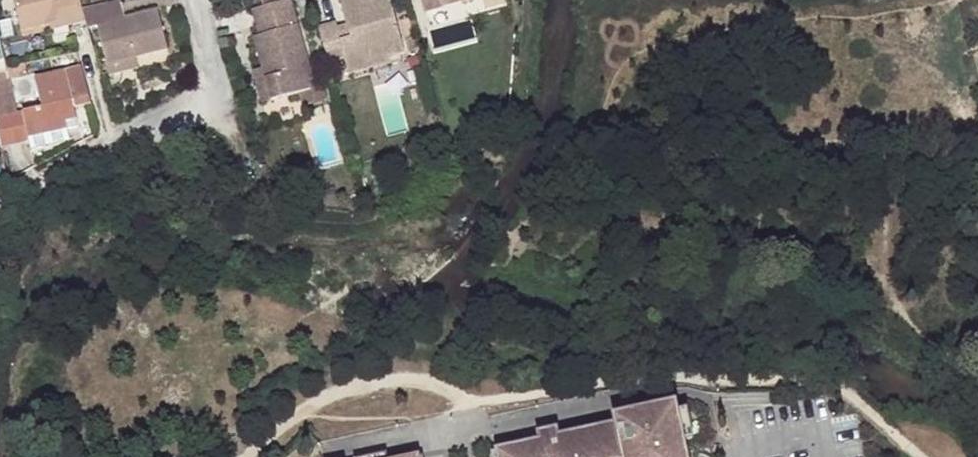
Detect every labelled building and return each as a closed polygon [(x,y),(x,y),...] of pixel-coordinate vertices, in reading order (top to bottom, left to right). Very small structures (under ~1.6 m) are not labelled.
[(79,0),(13,0),(20,31),(51,23),(68,18),(70,25),(85,21),(79,0)] [(157,10),(125,18),(119,0),(82,9),(85,21),(87,28),(97,27),(106,65),(136,58),(168,49),(157,10)] [(296,21),(290,0),(285,0),(252,9),(259,35),(253,37),(262,68),(271,101),(298,93),(315,89),(312,80),(296,21)] [(389,0),(339,0),(346,25),(349,38),(340,40),(336,27),(335,23),(319,27),(329,63),(344,59),(363,53),(366,64),(388,58),(404,53),(389,0)] [(423,14),(443,9),(441,0),(419,0),(423,14)] [(68,18),(51,23),(53,29),(70,25),(68,18)] [(414,37),(409,18),(399,21),(404,40),(414,37)] [(349,38),(346,25),(336,27),(340,40),(349,38)] [(417,49),(414,37),(404,40),(408,52),(417,49)] [(366,64),(363,53),(344,59),(348,75),(390,62),(388,58),(366,64)] [(136,58),(106,65),(110,77),(138,69),(136,58)] [(7,78),(26,74),(23,63),(5,66),(7,74),(0,76),(0,117),(16,114),(7,78)] [(90,104),(81,67),(34,77),(41,108),(22,112),(28,138),(66,129),(78,127),(73,108),(90,104)] [(271,101),(262,68),(251,71),(260,104),(271,101)] [(327,101),(320,78),(312,80),(315,89),(298,93),(303,108),(327,101)] [(22,112),(16,114),(0,117),(0,144),(0,146),(29,140),(28,138),(22,112)] [(66,129),(28,138),(29,140),(31,151),(70,142),(66,129)] [(272,186),(266,164),(258,167),(264,188),(272,186)] [(683,410),(673,413),(679,441),(690,439),(683,410)] [(495,452),(496,456),(683,456),(679,441),(673,413),(630,422),(628,414),(612,418),(613,426),(554,439),(553,431),(537,435),(538,443),(495,452)]
